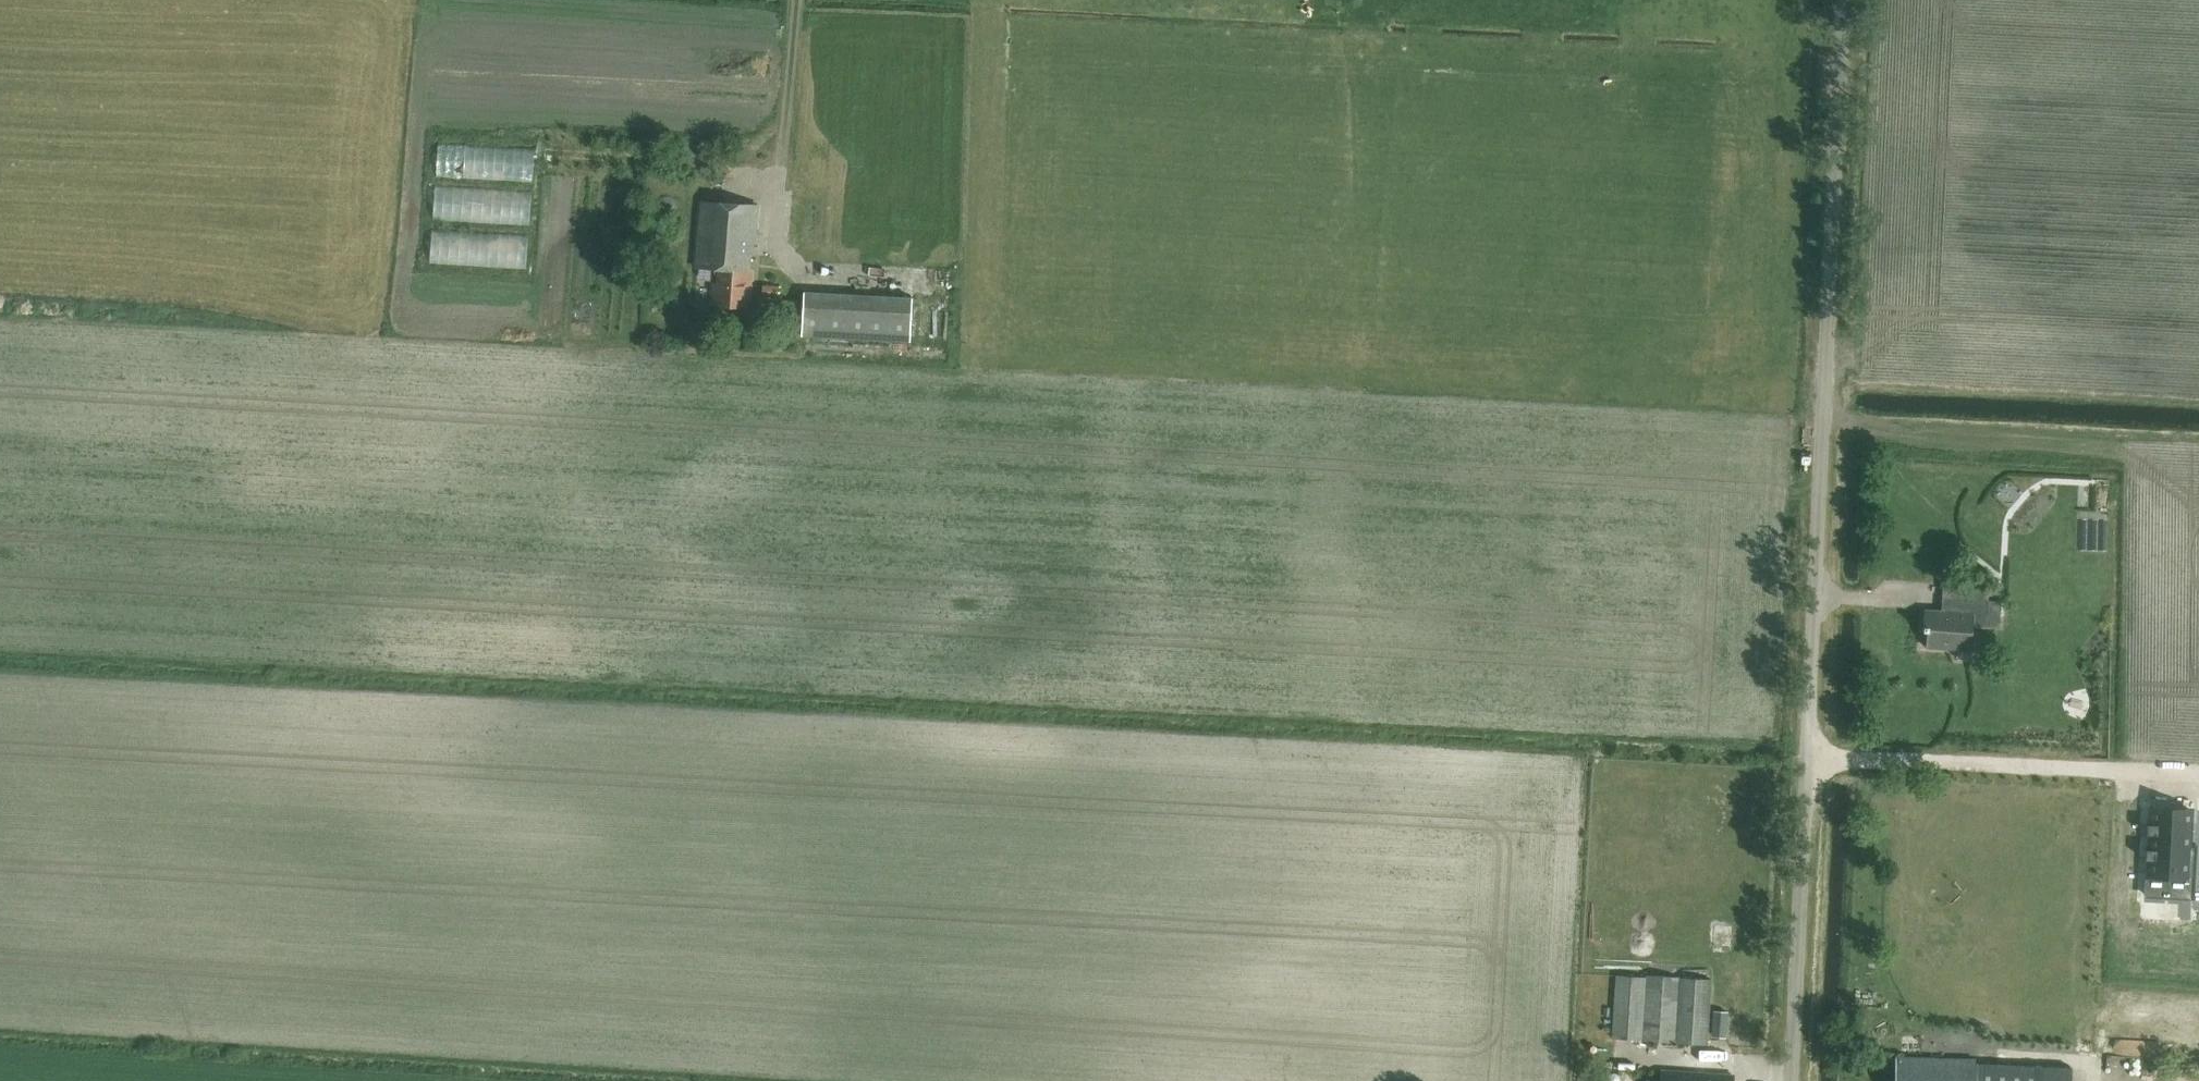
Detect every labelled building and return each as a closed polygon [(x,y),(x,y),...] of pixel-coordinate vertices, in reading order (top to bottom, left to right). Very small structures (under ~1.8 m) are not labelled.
[(758,204),(701,199),(695,251),(696,251),(694,265),(718,268),(716,282),(712,282),(710,304),(749,306),(751,285),(749,284),(750,269),(746,268),(747,254),(753,254),(758,204)] [(777,297),(778,284),(763,283),(762,296),(777,297)] [(910,341),(912,298),(804,292),(801,335),(910,341)] [(1964,612),(1943,611),(1924,610),(1923,631),(1927,631),(1926,647),(1972,650),(1974,614),(1987,615),(1988,600),(1989,586),(1954,584),(1953,598),(1964,599),(1964,612)] [(2150,809),(2146,876),(2195,879),(2196,848),(2189,848),(2191,811),(2150,809)] [(1707,1045),(1711,978),(1646,974),(1646,977),(1615,974),(1610,1037),(1707,1045)] [(1726,1034),(1728,1011),(1712,1010),(1711,1033),(1726,1034)] [(2040,1066),(1975,1064),(1976,1060),(1896,1058),(1895,1080),(2066,1080),(2066,1067),(2040,1066)] [(1733,1075),(1660,1070),(1659,1080),(1733,1080),(1733,1075)]
